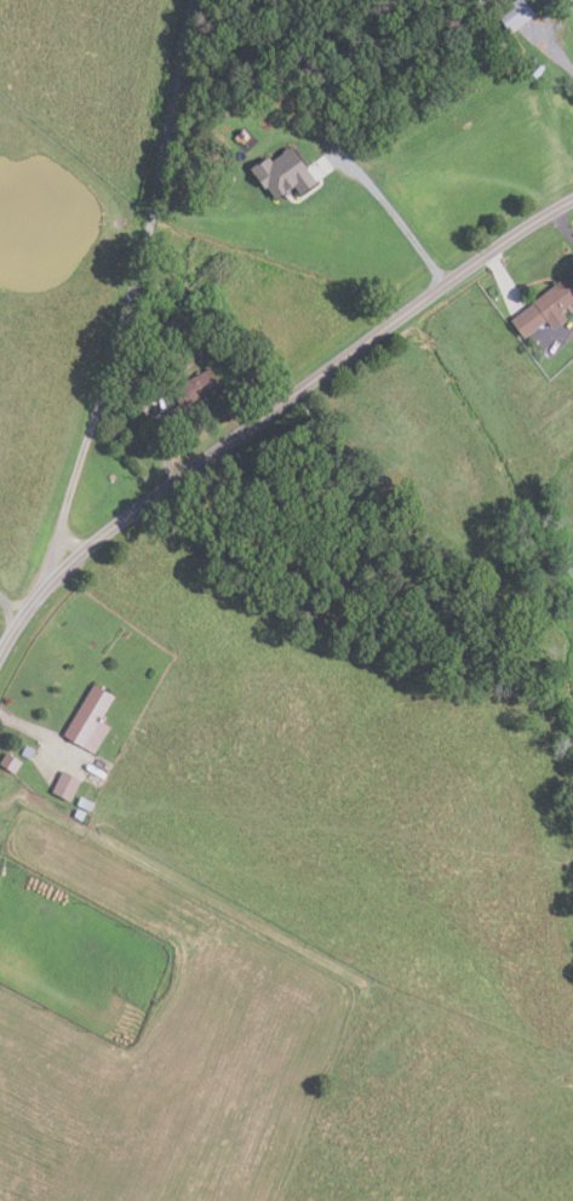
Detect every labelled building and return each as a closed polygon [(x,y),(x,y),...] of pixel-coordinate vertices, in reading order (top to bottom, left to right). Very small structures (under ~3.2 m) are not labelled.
[(499,13),(517,0),(527,0),(537,13),(514,32),(499,13)] [(245,137),(241,133),(246,128),(250,133),(245,137)] [(233,153),(227,156),(223,151),(230,147),(233,153)] [(252,167),(260,161),(262,164),(271,156),(274,161),(294,147),(319,183),(304,193),(298,183),(277,198),(269,185),(265,188),(252,167)] [(568,318),(563,310),(572,303),(572,273),(512,320),(526,337),(549,320),(555,328),(568,318)] [(223,391),(212,367),(189,378),(191,383),(176,390),(182,405),(205,395),(206,399),(223,391)] [(111,727),(102,721),(118,698),(97,685),(65,734),(96,753),(111,727)] [(31,760),(36,750),(27,744),(22,754),(31,760)] [(16,773),(23,762),(7,751),(0,762),(16,773)] [(71,801),(82,779),(64,771),(55,793),(71,801)] [(78,805),(82,796),(97,803),(92,812),(78,805)] [(82,822),(87,813),(79,808),(74,817),(82,822)]
